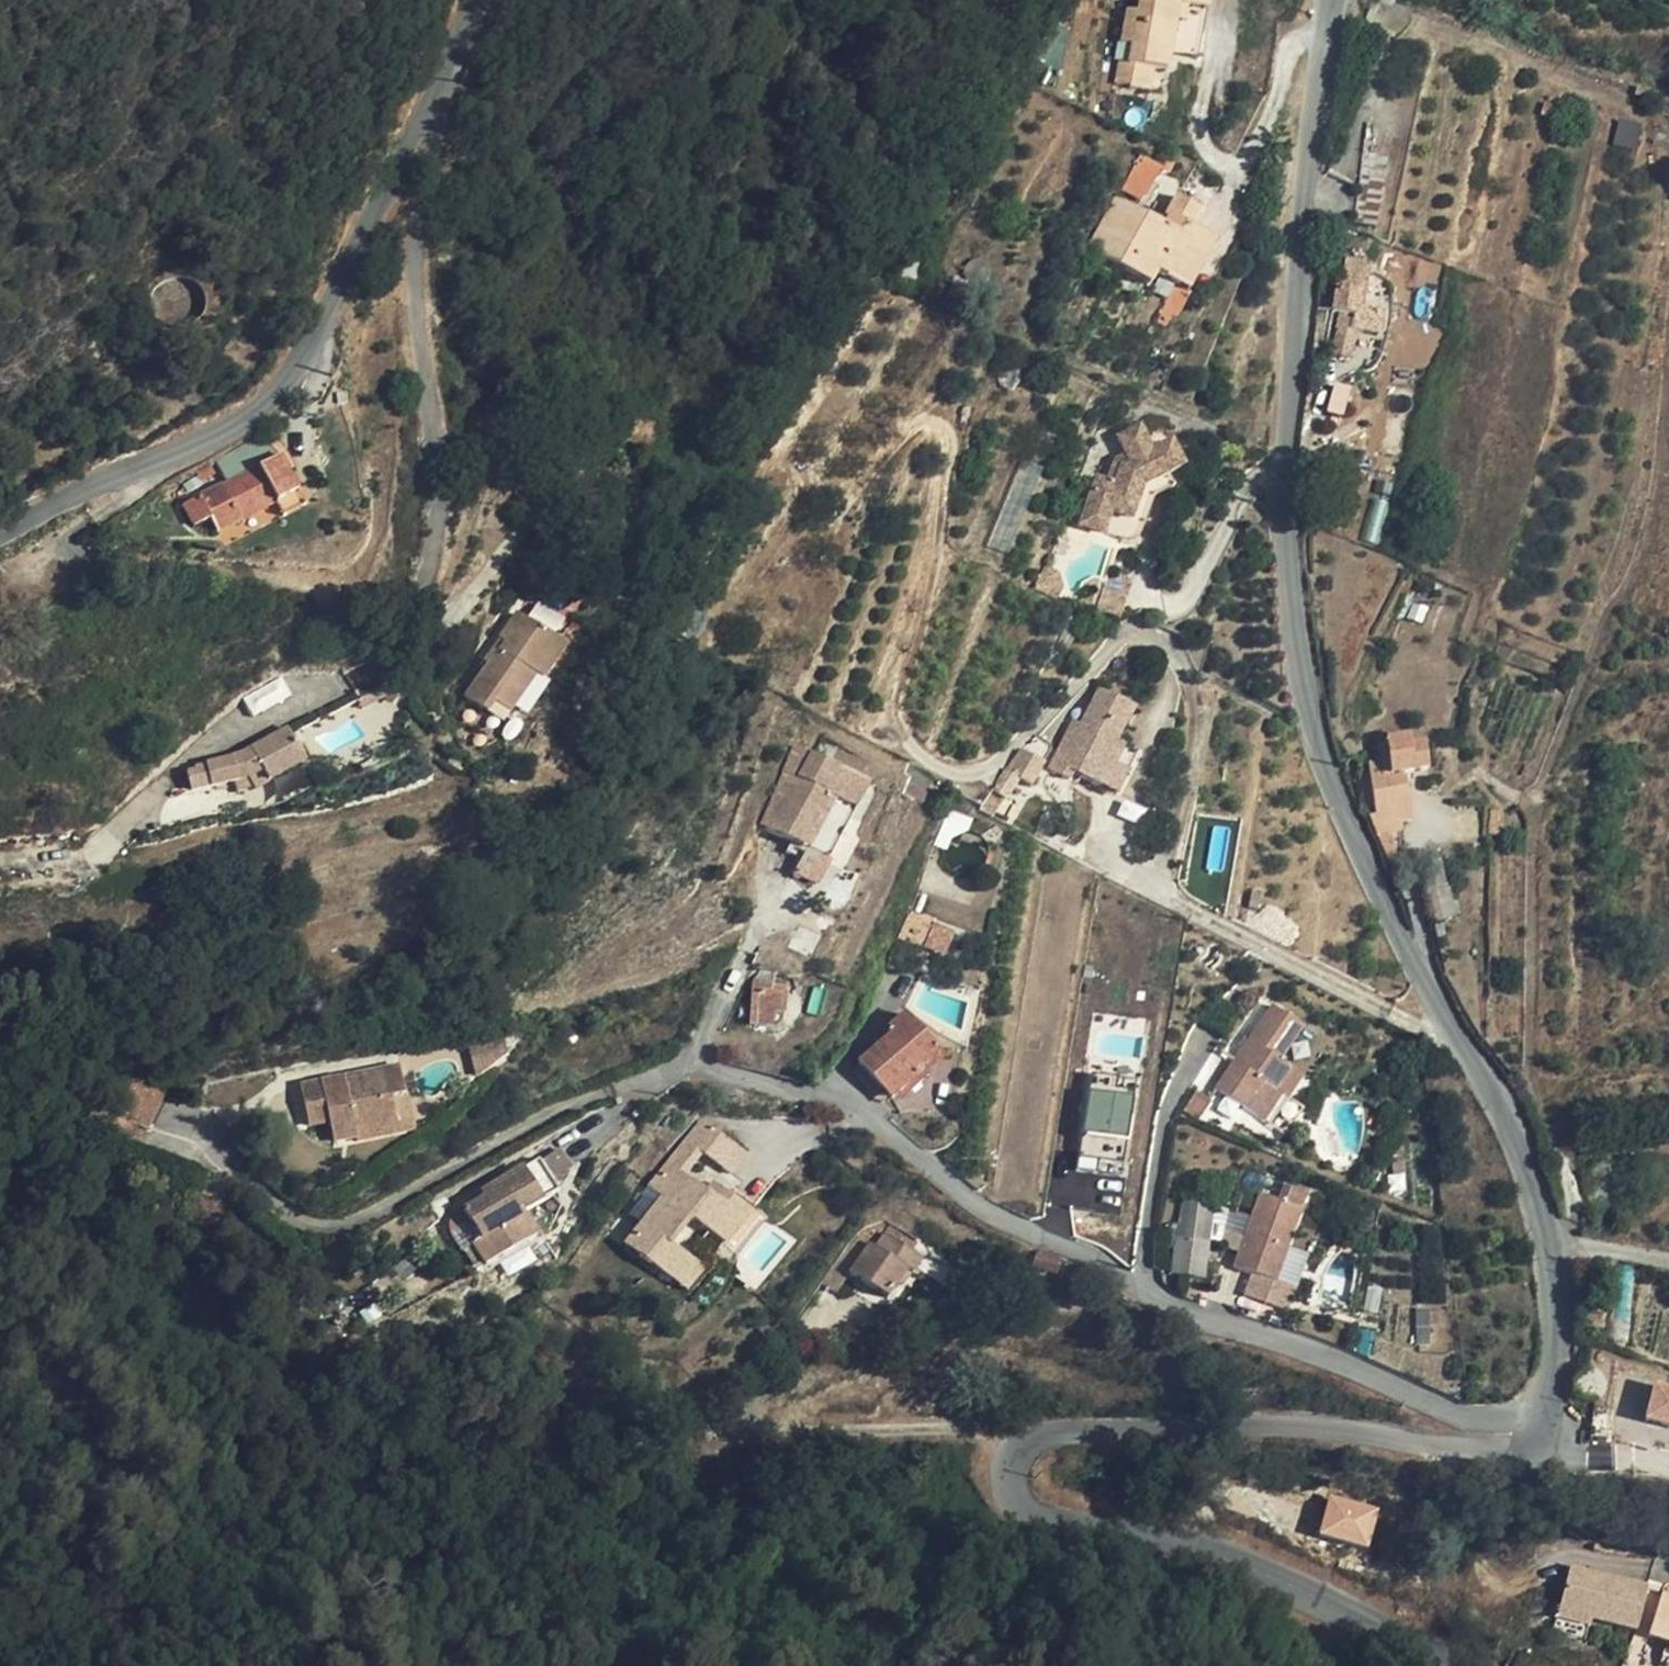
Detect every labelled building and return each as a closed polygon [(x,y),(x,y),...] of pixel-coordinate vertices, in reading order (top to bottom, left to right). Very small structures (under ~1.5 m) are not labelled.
[(1207,7),(1208,7),(1209,0),(1141,0),(1139,12),(1128,10),(1122,42),(1134,44),(1130,63),(1120,62),(1117,82),(1130,85),(1130,87),(1149,91),(1153,67),(1167,69),(1170,52),(1179,2),(1207,7)] [(1198,57),(1207,7),(1179,2),(1170,52),(1198,57)] [(1373,19),(1366,17),(1363,25),(1368,26),(1373,19)] [(1145,198),(1162,168),(1141,156),(1122,190),(1141,201),(1144,197),(1145,198)] [(1375,226),(1384,171),(1361,167),(1353,220),(1375,226)] [(1175,283),(1188,291),(1217,241),(1192,226),(1201,209),(1177,195),(1166,215),(1170,218),(1165,226),(1117,198),(1088,249),(1150,285),(1157,273),(1175,283)] [(970,281),(974,283),(978,283),(983,282),(987,280),(989,276),(990,271),(990,267),(987,263),(984,260),(979,258),(975,258),(970,260),(967,264),(965,268),(965,273),(967,277),(970,281)] [(1365,291),(1369,261),(1346,258),(1342,286),(1360,290),(1365,291)] [(1192,292),(1188,291),(1175,283),(1163,308),(1164,308),(1173,313),(1179,317),(1192,292)] [(1364,307),(1362,306),(1357,305),(1360,290),(1342,286),(1339,285),(1334,310),(1341,312),(1339,327),(1358,331),(1379,335),(1383,311),(1364,307)] [(1173,313),(1164,308),(1158,322),(1167,327),(1173,313)] [(1142,338),(1148,323),(1133,317),(1127,332),(1142,338)] [(1353,357),(1358,331),(1339,327),(1333,353),(1353,357)] [(338,405),(349,403),(348,392),(337,394),(338,405)] [(282,456),(273,443),(265,432),(216,459),(229,483),(185,505),(196,526),(212,519),(218,532),(277,503),(300,492),(282,456)] [(1134,518),(1150,523),(1163,491),(1197,463),(1180,442),(1167,452),(1151,432),(1129,451),(1141,465),(1135,471),(1129,486),(1119,483),(1108,510),(1134,518)] [(279,439),(273,443),(282,456),(289,451),(279,439)] [(210,468),(194,476),(198,483),(213,475),(210,468)] [(300,492),(277,503),(285,518),(307,506),(300,492)] [(1126,539),(1134,518),(1108,510),(1100,530),(1126,539)] [(1121,619),(1133,580),(1109,572),(1108,572),(1096,610),(1121,619)] [(517,610),(500,634),(505,638),(490,660),(467,694),(490,710),(495,701),(512,712),(538,674),(544,679),(568,645),(517,610)] [(505,638),(500,634),(485,657),(490,660),(505,638)] [(1122,722),(1131,704),(1098,687),(1080,723),(1072,719),(1048,767),(1072,779),(1076,772),(1119,793),(1130,771),(1116,765),(1125,746),(1118,743),(1128,724),(1122,722)] [(1122,722),(1128,724),(1128,725),(1137,707),(1131,704),(1122,722)] [(230,743),(200,749),(206,774),(243,766),(247,774),(296,748),(278,716),(230,743)] [(1403,773),(1406,772),(1428,770),(1424,743),(1411,745),(1409,734),(1386,738),(1387,742),(1380,743),(1382,762),(1381,762),(1403,773)] [(871,784),(794,743),(781,768),(783,769),(784,770),(757,820),(831,859),(871,784)] [(1406,794),(1403,773),(1381,762),(1370,763),(1377,813),(1379,831),(1391,830),(1390,823),(1412,820),(1409,794),(1406,794)] [(913,768),(902,794),(922,802),(933,776),(913,768)] [(949,807),(936,840),(945,844),(954,821),(968,827),(973,816),(949,807)] [(1379,831),(1377,813),(1370,814),(1377,832),(1379,831)] [(1391,830),(1379,831),(1377,832),(1390,863),(1397,861),(1391,830)] [(945,844),(936,840),(926,862),(936,866),(945,844)] [(899,934),(924,945),(934,925),(908,914),(899,934)] [(934,925),(924,945),(946,954),(956,930),(936,921),(934,925)] [(755,990),(754,1009),(788,1010),(788,991),(775,990),(777,979),(770,977),(760,984),(755,990)] [(1273,1005),(1227,1072),(1249,1087),(1241,1099),(1238,1104),(1259,1117),(1260,1116),(1277,1091),(1291,1069),(1293,1067),(1281,1059),(1303,1026),(1273,1005)] [(788,1010),(754,1009),(754,1025),(787,1026),(788,1010)] [(891,1100),(918,1076),(914,1070),(938,1050),(905,1012),(890,1026),(894,1030),(890,1035),(858,1062),(891,1100)] [(894,1030),(890,1026),(885,1030),(890,1035),(894,1030)] [(506,1040),(469,1044),(475,1079),(508,1055),(506,1040)] [(945,1059),(938,1050),(914,1070),(918,1076),(921,1079),(945,1059)] [(393,1095),(407,1093),(401,1064),(301,1084),(310,1126),(330,1123),(334,1143),(358,1138),(356,1133),(399,1124),(393,1095)] [(1291,1069),(1277,1091),(1287,1098),(1302,1076),(1291,1069)] [(1249,1087),(1227,1072),(1219,1085),(1241,1099),(1249,1087)] [(1185,1108),(1201,1117),(1212,1100),(1196,1090),(1185,1108)] [(1277,1091),(1260,1116),(1286,1134),(1302,1108),(1287,1098),(1277,1091)] [(399,1124),(413,1122),(407,1093),(393,1095),(399,1124)] [(1132,1139),(1135,1098),(1091,1094),(1088,1135),(1132,1139)] [(731,1173),(747,1152),(703,1118),(650,1185),(663,1195),(625,1244),(687,1293),(705,1270),(671,1243),(691,1218),(725,1245),(752,1211),(715,1182),(708,1191),(681,1170),(698,1148),(731,1173)] [(413,1122),(399,1124),(356,1133),(358,1138),(359,1144),(414,1132),(413,1122)] [(541,1158),(481,1191),(485,1196),(464,1208),(482,1240),(473,1244),(485,1267),(538,1238),(523,1212),(560,1192),(541,1158)] [(1409,1179),(1394,1181),(1396,1196),(1411,1194),(1409,1179)] [(1283,1186),(1277,1201),(1301,1210),(1307,1194),(1283,1186)] [(1244,1238),(1239,1252),(1234,1268),(1251,1274),(1276,1282),(1276,1281),(1288,1248),(1301,1210),(1277,1201),(1260,1194),(1251,1217),(1244,1238)] [(1179,1219),(1210,1224),(1212,1225),(1214,1203),(1181,1198),(1178,1219),(1179,1219)] [(1244,1238),(1251,1217),(1224,1208),(1220,1229),(1244,1238)] [(1210,1224),(1179,1219),(1172,1275),(1203,1279),(1210,1224)] [(1244,1238),(1220,1229),(1219,1229),(1216,1244),(1239,1252),(1244,1238)] [(870,1242),(850,1272),(887,1298),(908,1268),(914,1272),(923,1257),(885,1232),(876,1246),(870,1242)] [(1288,1248),(1276,1281),(1296,1288),(1296,1289),(1308,1256),(1288,1248)] [(1059,1258),(1038,1252),(1032,1269),(1054,1275),(1059,1258)] [(1276,1282),(1251,1274),(1242,1297),(1267,1306),(1276,1282)] [(1296,1288),(1276,1281),(1276,1282),(1267,1306),(1287,1313),(1296,1288)] [(1648,1423),(1668,1426),(1668,1387),(1654,1385),(1648,1423)] [(1371,1549),(1383,1507),(1331,1493),(1320,1535),(1371,1549)] [(1636,1631),(1648,1585),(1571,1564),(1559,1610),(1636,1631)] [(1663,1592),(1648,1637),(1668,1643),(1668,1594),(1663,1592)]
